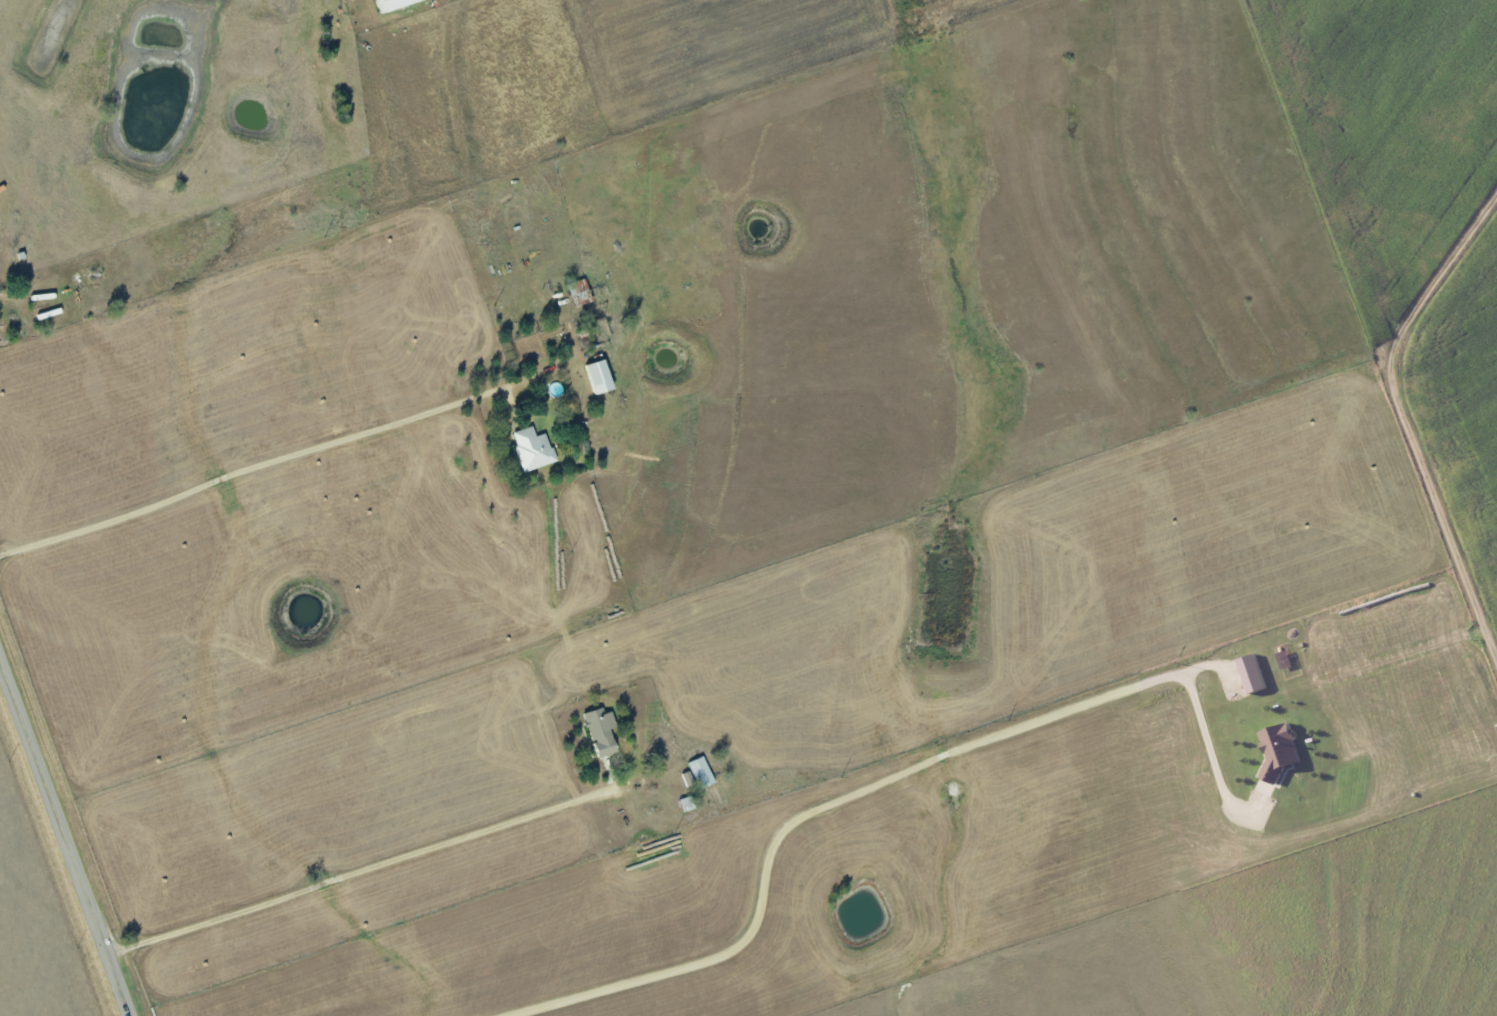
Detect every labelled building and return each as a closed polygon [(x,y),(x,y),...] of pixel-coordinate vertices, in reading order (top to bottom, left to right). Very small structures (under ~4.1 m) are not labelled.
[(378,11),(427,0),(375,0),(378,11)] [(586,364),(593,395),(613,390),(606,360),(586,364)] [(523,472),(556,462),(546,433),(536,436),(532,426),(510,433),(523,472)] [(1266,689),(1259,655),(1241,658),(1248,693),(1266,689)] [(617,751),(610,729),(614,727),(607,706),(584,713),(598,758),(617,751)] [(1278,785),(1287,766),(1302,762),(1296,742),(1298,740),(1293,723),(1261,731),(1268,760),(1261,776),(1278,785)] [(698,789),(714,782),(704,756),(688,762),(698,789)] [(681,798),(681,810),(689,810),(689,798),(681,798)]
